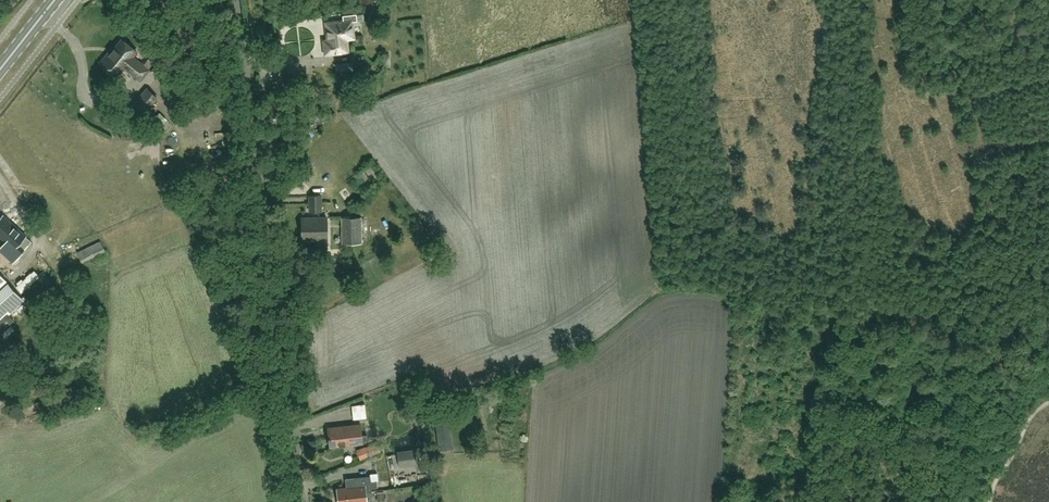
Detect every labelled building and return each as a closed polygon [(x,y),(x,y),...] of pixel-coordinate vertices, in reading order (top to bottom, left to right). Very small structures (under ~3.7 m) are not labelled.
[(347,51),(346,40),(356,39),(353,21),(357,21),(356,14),(343,16),(343,21),(326,23),(328,41),(324,41),(326,54),(347,51)] [(122,40),(110,55),(124,67),(140,80),(148,70),(132,57),(137,51),(122,40)] [(124,67),(110,55),(108,54),(100,63),(108,69),(108,72),(112,75),(114,75),(117,76),(124,67)] [(147,89),(134,104),(144,112),(157,97),(147,89)] [(161,114),(148,127),(155,134),(168,121),(161,114)] [(309,211),(321,211),(321,196),(309,196),(309,211)] [(362,243),(361,222),(361,217),(342,217),(342,243),(362,243)] [(302,240),(327,239),(326,218),(302,218),(302,240)] [(30,242),(24,237),(25,237),(10,223),(0,234),(0,237),(13,249),(12,249),(19,255),(24,250),(24,249),(30,242)] [(81,264),(105,252),(100,241),(76,253),(81,264)] [(322,255),(322,257),(322,268),(332,268),(332,255),(322,255)] [(24,300),(8,283),(7,283),(5,281),(5,280),(0,274),(0,331),(13,319),(8,314),(24,300)] [(481,399),(482,408),(492,406),(491,398),(481,399)] [(354,418),(368,417),(367,402),(353,403),(354,418)] [(389,402),(375,404),(376,413),(390,411),(389,402)] [(440,449),(452,448),(450,421),(437,423),(440,449)] [(367,435),(361,435),(360,424),(344,426),(346,445),(362,443),(368,442),(367,435)] [(346,445),(344,426),(328,428),(330,447),(346,445)] [(381,451),(380,445),(358,449),(359,455),(381,451)] [(382,478),(398,477),(397,467),(381,468),(382,478)] [(367,497),(373,497),(372,491),(378,490),(377,480),(378,480),(377,473),(370,473),(371,476),(354,478),(355,486),(337,488),(338,501),(367,501),(367,497)]
